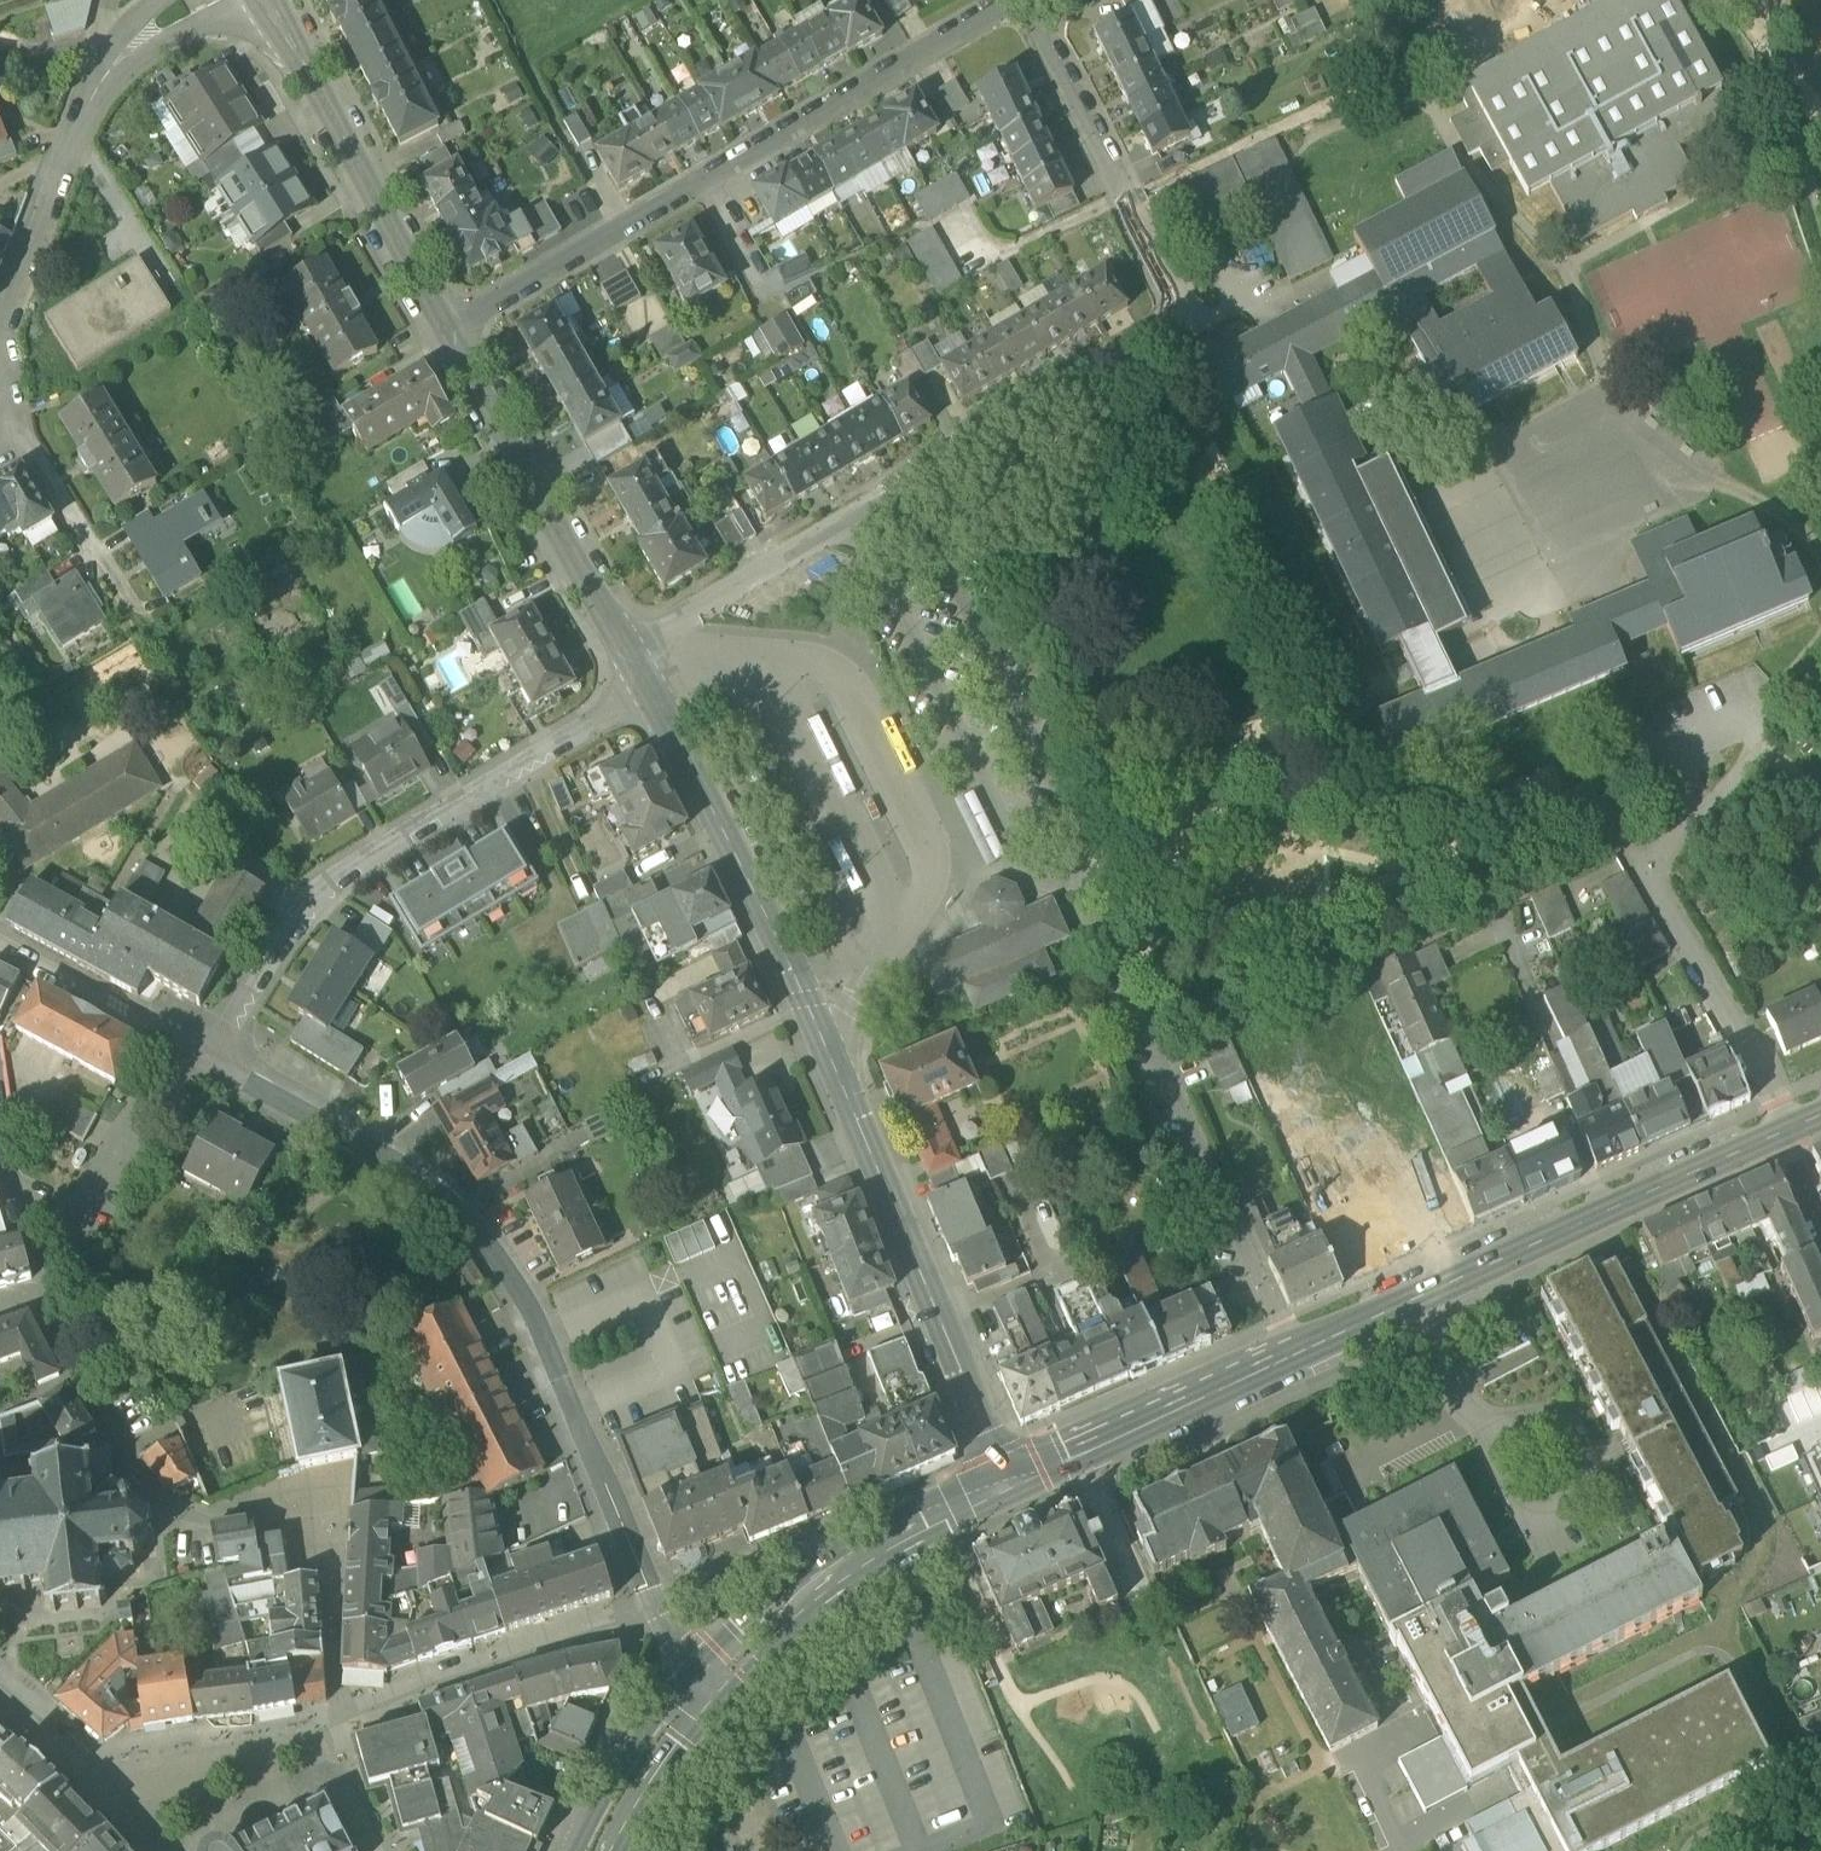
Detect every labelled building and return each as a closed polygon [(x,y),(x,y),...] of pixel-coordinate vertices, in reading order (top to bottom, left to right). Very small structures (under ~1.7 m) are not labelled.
[(93,0),(78,0),(55,8),(45,11),(56,43),(85,33),(93,0)] [(359,61),(396,42),(375,0),(327,0),(334,13),(331,14),(338,28),(341,27),(359,61)] [(725,2),(733,17),(748,8),(743,0),(728,0),(725,2)] [(828,18),(849,53),(850,56),(882,37),(861,0),(859,0),(828,18)] [(906,0),(883,0),(895,21),(912,9),(906,0)] [(1127,11),(1128,10),(1145,0),(1121,0),(1127,11)] [(1131,16),(1143,40),(1162,31),(1165,30),(1150,0),(1145,0),(1128,10),(1131,16)] [(1278,13),(1303,1),(1302,0),(1272,0),(1273,2),(1278,13)] [(1550,185),(1720,92),(1722,91),(1672,0),(1622,0),(1467,85),(1510,163),(1528,197),(1550,185)] [(794,20),(802,33),(828,18),(820,5),(794,20)] [(650,9),(635,17),(642,31),(658,23),(650,9)] [(1291,21),(1297,34),(1321,22),(1315,10),(1291,21)] [(1094,34),(1106,59),(1143,40),(1131,16),(1111,26),(1109,23),(1101,22),(1098,28),(1098,32),(1094,34)] [(823,69),(849,53),(828,18),(802,33),(823,69)] [(1285,40),(1291,53),(1327,35),(1321,22),(1297,34),(1285,40)] [(1162,31),(1143,40),(1155,65),(1174,55),(1162,31)] [(800,82),(823,69),(802,33),(779,47),(800,82)] [(1118,83),(1155,65),(1143,40),(1106,59),(1118,83)] [(439,126),(396,42),(359,61),(376,95),(374,97),(381,111),(383,110),(401,145),(439,126)] [(777,95),(800,82),(779,47),(756,60),(777,95)] [(778,98),(777,95),(756,60),(755,58),(727,74),(751,113),(778,98)] [(1118,83),(1129,107),(1166,89),(1155,65),(1118,83)] [(173,105),(190,131),(242,98),(224,70),(198,86),(172,103),(173,105)] [(978,91),(990,115),(1027,97),(1015,73),(1011,75),(1008,72),(1003,71),(997,75),(997,81),(978,91)] [(164,101),(168,108),(173,105),(172,103),(198,86),(191,74),(159,94),(164,101)] [(724,129),(751,113),(727,74),(700,89),(702,92),(722,127),(724,129)] [(1327,90),(1320,76),(1304,83),(1311,97),(1327,90)] [(930,96),(945,120),(969,106),(955,81),(930,96)] [(1492,173),(1510,163),(1467,85),(1458,91),(1469,111),(1450,121),(1460,141),(1469,156),(1480,151),(1492,173)] [(1129,107),(1141,131),(1178,113),(1166,89),(1129,107)] [(699,141),(722,127),(702,92),(679,106),(699,141)] [(1735,118),(1720,92),(1550,185),(1581,242),(1633,213),(1637,220),(1668,203),(1664,196),(1696,179),(1679,148),(1735,118)] [(884,114),(885,116),(906,152),(938,133),(916,95),(884,114)] [(990,115),(1001,139),(1038,121),(1027,97),(990,115)] [(260,127),(242,98),(190,131),(206,157),(207,160),(233,143),(255,130),(260,127)] [(168,108),(164,101),(152,108),(167,135),(180,127),(168,108)] [(180,127),(201,160),(206,157),(190,131),(173,105),(168,108),(180,127)] [(677,154),(699,141),(679,106),(656,119),(677,154)] [(620,118),(630,134),(642,127),(632,111),(620,118)] [(1190,138),(1178,113),(1141,131),(1153,155),(1190,138)] [(564,122),(579,147),(591,139),(576,114),(564,122)] [(885,116),(859,131),(880,167),(892,159),(906,152),(885,116)] [(656,119),(642,127),(630,134),(650,169),(677,154),(656,119)] [(1001,139),(1013,163),(1050,145),(1038,121),(1001,139)] [(460,122),(436,134),(443,146),(466,134),(460,122)] [(0,123),(0,147),(9,143),(8,142),(0,123)] [(201,160),(180,127),(167,135),(165,137),(185,170),(201,160)] [(233,143),(241,156),(263,143),(255,130),(233,143)] [(859,131),(836,145),(857,180),(880,167),(859,131)] [(652,172),(650,169),(630,134),(597,153),(619,192),(652,172)] [(560,154),(543,138),(527,154),(544,170),(560,154)] [(18,154),(11,140),(8,142),(9,143),(0,147),(0,163),(18,154)] [(1275,140),(1233,160),(1254,204),(1252,204),(1289,281),(1333,260),(1275,140)] [(201,160),(211,175),(241,156),(233,143),(207,160),(206,157),(201,160)] [(270,155),(263,143),(241,156),(249,168),(270,155)] [(836,145),(813,158),(834,194),(857,180),(836,145)] [(1013,163),(1024,187),(1062,169),(1050,145),(1013,163)] [(451,161),(444,148),(420,162),(427,175),(451,161)] [(224,186),(241,214),(294,180),(276,151),(270,155),(249,168),(223,185),(224,186)] [(880,167),(890,184),(915,169),(906,152),(892,159),(880,167)] [(1156,165),(1163,178),(1189,165),(1182,152),(1156,165)] [(1395,184),(1408,207),(1464,177),(1451,154),(1395,184)] [(249,168),(241,156),(211,175),(219,189),(224,186),(223,185),(249,168)] [(813,158),(787,174),(808,209),(834,194),(813,158)] [(201,160),(185,170),(194,186),(211,175),(201,160)] [(491,178),(482,160),(468,167),(478,185),(491,178)] [(1193,233),(1252,204),(1254,204),(1233,160),(1172,189),(1193,233)] [(430,180),(455,166),(451,161),(427,175),(430,180)] [(422,185),(437,212),(473,192),(458,164),(455,166),(430,180),(422,185)] [(880,167),(857,180),(863,191),(867,197),(890,184),(880,167)] [(1073,194),(1062,169),(1024,187),(1036,212),(1047,207),(1073,194)] [(775,228),(808,209),(787,174),(786,171),(754,190),(775,228)] [(914,197),(926,218),(967,194),(955,173),(927,190),(914,197)] [(1373,273),(1385,293),(1494,235),(1495,234),(1464,177),(1408,207),(1354,236),(1365,257),(1373,273)] [(312,209),(294,180),(241,214),(257,240),(259,242),(285,225),(312,209)] [(834,194),(840,205),(863,191),(857,180),(834,194)] [(148,185),(132,193),(142,212),(158,204),(148,185)] [(240,222),(253,243),(257,240),(241,214),(224,186),(219,189),(240,222)] [(496,214),(495,213),(487,217),(479,203),(473,192),(437,212),(452,237),(449,239),(450,240),(496,214)] [(808,209),(814,220),(840,205),(834,194),(808,209)] [(1047,207),(1054,220),(1080,207),(1073,194),(1047,207)] [(489,198),(479,203),(487,217),(495,213),(497,212),(489,198)] [(520,220),(536,248),(562,233),(545,205),(520,220)] [(808,209),(775,228),(783,241),(815,222),(814,220),(808,209)] [(498,258),(514,249),(515,248),(504,229),(496,214),(450,240),(469,276),(486,266),(488,268),(500,261),(498,258)] [(520,220),(504,229),(515,248),(514,249),(519,258),(536,248),(520,220)] [(240,250),(253,243),(240,222),(227,230),(240,250)] [(253,243),(262,258),(293,238),(285,225),(259,242),(257,240),(253,243)] [(907,243),(922,270),(947,255),(944,250),(932,228),(929,230),(923,233),(907,243)] [(655,251),(676,287),(713,266),(692,229),(690,230),(684,229),(675,234),(673,240),(655,251)] [(185,249),(173,231),(161,239),(172,257),(185,249)] [(4,262),(1,261),(11,237),(0,233),(0,271),(4,262)] [(1504,254),(1494,235),(1385,293),(1390,302),(1395,311),(1424,297),(1476,269),(1504,254)] [(1424,297),(1395,311),(1428,372),(1408,382),(1409,384),(1424,412),(1435,434),(1578,358),(1550,307),(1536,314),(1504,254),(1476,269),(1493,300),(1440,328),(1424,297)] [(777,269),(784,285),(813,272),(806,255),(777,269)] [(955,268),(947,255),(922,270),(930,282),(955,268)] [(1329,276),(1337,292),(1373,273),(1365,257),(1329,276)] [(45,319),(78,371),(105,354),(172,312),(139,260),(72,303),(45,319)] [(994,269),(1010,295),(1023,287),(1007,261),(994,269)] [(284,286),(337,377),(378,354),(357,317),(361,314),(350,296),(346,298),(325,262),(284,286)] [(726,288),(713,266),(676,287),(690,309),(726,288)] [(963,282),(955,268),(930,282),(937,294),(938,296),(963,282)] [(1106,271),(1078,287),(1100,324),(1128,308),(1106,271)] [(601,287),(616,313),(641,298),(626,273),(601,287)] [(1303,348),(1390,302),(1385,293),(1373,273),(1337,292),(1287,319),(1303,348)] [(1040,285),(1041,287),(1051,303),(1068,293),(1058,275),(1040,285)] [(782,295),(792,313),(818,295),(810,281),(782,295)] [(1018,301),(1028,316),(1051,303),(1041,287),(1018,301)] [(1073,340),(1100,324),(1078,287),(1068,293),(1051,303),(1073,340)] [(563,324),(571,319),(582,313),(571,294),(552,305),(555,310),(563,324)] [(1276,324),(1297,363),(1309,357),(1395,311),(1390,302),(1303,348),(1287,319),(1282,322),(1276,324)] [(1046,356),(1073,340),(1051,303),(1028,316),(1024,319),(1046,356)] [(989,322),(997,335),(1024,319),(1016,306),(989,322)] [(518,331),(535,360),(571,339),(563,324),(555,310),(518,331)] [(759,331),(777,362),(805,346),(787,315),(759,331)] [(563,324),(571,339),(580,334),(571,319),(563,324)] [(1019,372),(1046,356),(1024,319),(997,335),(1019,372)] [(1201,365),(1222,404),(1230,399),(1257,385),(1286,369),(1297,363),(1276,324),(1201,365)] [(663,362),(668,359),(686,348),(674,325),(650,339),(663,362)] [(586,343),(580,334),(571,339),(577,349),(586,343)] [(932,350),(942,367),(970,351),(960,334),(932,350)] [(991,388),(1019,372),(997,335),(970,351),(991,388)] [(535,360),(552,388),(588,367),(577,349),(571,339),(535,360)] [(927,342),(911,351),(925,376),(942,367),(932,350),(927,342)] [(692,344),(686,348),(668,359),(676,373),(701,359),(692,344)] [(795,371),(820,359),(815,349),(790,360),(795,371)] [(909,386),(925,376),(911,351),(894,361),(909,386)] [(964,404),(991,388),(970,351),(942,367),(964,404)] [(1323,407),(1331,403),(1309,357),(1297,363),(1319,409),(1323,407)] [(1286,369),(1308,414),(1319,409),(1297,363),(1286,369)] [(552,388),(568,417),(604,395),(599,386),(588,367),(552,388)] [(352,431),(365,453),(423,419),(433,436),(455,423),(423,368),(402,381),(404,385),(346,419),(345,419),(349,426),(352,431)] [(599,386),(604,395),(613,391),(607,381),(599,386)] [(1331,403),(1323,407),(1353,468),(1364,462),(1356,448),(1424,412),(1409,384),(1343,418),(1334,402),(1331,403)] [(1257,385),(1230,399),(1238,413),(1265,398),(1257,385)] [(909,386),(881,402),(903,440),(931,424),(909,386)] [(610,406),(604,395),(568,417),(585,446),(621,425),(610,406)] [(94,474),(116,509),(156,485),(102,396),(62,421),(83,456),(79,458),(90,477),(94,474)] [(876,456),(903,440),(881,402),(854,418),(876,456)] [(646,419),(651,428),(667,419),(660,407),(644,416),(646,419)] [(1412,673),(1426,698),(1457,685),(1436,641),(1418,604),(1449,589),(1388,462),(1357,477),(1353,468),(1323,407),(1319,409),(1308,414),(1277,430),(1367,617),(1365,618),(1373,636),(1376,635),(1384,651),(1399,644),(1412,673)] [(849,472),(876,456),(854,418),(827,434),(849,472)] [(646,419),(629,428),(636,441),(653,431),(651,428),(646,419)] [(822,488),(849,472),(827,434),(800,450),(822,488)] [(795,504),(822,488),(800,450),(773,466),(795,504)] [(641,462),(644,467),(645,466),(655,484),(669,476),(656,453),(641,462)] [(386,486),(396,502),(434,480),(424,463),(386,486)] [(662,496),(655,484),(645,466),(644,467),(609,487),(626,516),(662,496)] [(767,520),(795,504),(773,466),(745,482),(767,520)] [(23,533),(26,537),(27,537),(53,522),(21,470),(19,471),(19,472),(0,484),(0,495),(23,533)] [(443,474),(434,480),(439,489),(448,484),(443,474)] [(478,532),(448,484),(439,489),(434,480),(396,502),(385,509),(399,533),(401,531),(405,529),(410,535),(407,538),(415,544),(425,548),(434,549),(444,548),(443,544),(451,540),(453,544),(454,546),(478,532)] [(680,485),(679,486),(695,514),(697,514),(680,485)] [(679,486),(662,496),(678,524),(681,522),(695,514),(679,486)] [(23,533),(0,495),(0,540),(7,536),(10,540),(23,533)] [(148,569),(165,597),(199,577),(178,543),(219,518),(206,496),(156,526),(136,538),(136,539),(152,566),(148,569)] [(642,545),(678,524),(662,496),(626,516),(642,545)] [(741,511),(729,518),(744,544),(756,537),(741,511)] [(122,528),(131,542),(136,539),(136,538),(156,526),(148,513),(122,528)] [(729,552),(744,544),(729,518),(717,525),(715,527),(729,552)] [(1666,564),(1672,578),(1675,584),(1653,593),(1667,627),(1679,655),(1810,600),(1795,565),(1773,574),(1767,561),(1769,560),(1763,545),(1762,546),(1753,525),(1698,548),(1687,521),(1649,537),(1661,567),(1666,564)] [(60,534),(53,522),(27,537),(26,537),(33,550),(60,534)] [(692,541),(681,522),(678,524),(642,545),(639,546),(665,591),(707,567),(706,566),(692,541)] [(401,531),(407,538),(410,535),(405,529),(401,531)] [(1650,588),(1653,593),(1675,584),(1672,578),(1666,564),(1661,567),(1649,537),(1632,544),(1650,588)] [(15,594),(24,607),(34,601),(56,587),(48,574),(47,575),(24,589),(15,594)] [(41,613),(63,648),(106,622),(76,575),(56,587),(34,601),(41,613)] [(1650,588),(1608,606),(1625,645),(1646,636),(1667,627),(1653,593),(1650,588)] [(1418,604),(1436,641),(1466,627),(1449,589),(1418,604)] [(24,607),(15,594),(7,599),(16,613),(19,611),(26,623),(41,613),(34,601),(24,607)] [(461,617),(480,649),(495,641),(491,634),(499,629),(484,603),(468,612),(461,617)] [(1576,635),(1457,685),(1426,698),(1446,746),(1625,670),(1616,649),(1625,645),(1608,606),(1571,622),(1576,635)] [(495,641),(511,669),(553,645),(533,609),(499,629),(491,634),(495,641)] [(421,640),(426,650),(436,644),(431,634),(421,640)] [(358,654),(365,668),(391,655),(384,641),(358,654)] [(576,686),(553,645),(511,669),(525,694),(512,702),(525,725),(562,704),(558,696),(576,686)] [(379,686),(396,715),(409,707),(392,678),(379,686)] [(1379,718),(1404,777),(1451,757),(1446,746),(1426,698),(1379,718)] [(401,722),(413,742),(426,735),(418,721),(409,707),(396,715),(400,722),(401,722)] [(381,799),(381,800),(405,786),(404,785),(429,769),(413,742),(401,722),(400,722),(359,746),(371,766),(364,770),(368,777),(379,796),(381,799)] [(212,741),(222,758),(234,750),(225,734),(212,741)] [(464,741),(452,755),(465,766),(477,752),(464,741)] [(12,821),(0,828),(0,829),(16,857),(24,871),(66,846),(160,789),(135,747),(86,776),(71,785),(29,811),(2,778),(5,775),(0,770),(0,807),(12,821)] [(612,793),(620,809),(666,785),(650,755),(636,762),(634,759),(604,774),(602,770),(584,779),(595,801),(612,793)] [(342,792),(331,775),(323,760),(303,772),(308,781),(311,787),(305,790),(302,784),(282,796),(294,816),(297,814),(313,841),(356,816),(355,815),(342,792)] [(65,775),(71,785),(86,776),(80,766),(65,775)] [(195,785),(203,793),(220,777),(212,768),(195,785)] [(368,777),(355,784),(368,807),(381,799),(379,796),(368,777)] [(308,781),(302,784),(305,790),(311,787),(308,781)] [(549,787),(560,813),(575,807),(563,781),(549,787)] [(342,792),(355,815),(368,807),(355,784),(342,792)] [(687,825),(666,785),(620,809),(631,831),(624,835),(635,857),(671,838),(669,834),(687,825)] [(988,866),(1005,858),(977,792),(959,800),(979,846),(988,866)] [(12,821),(0,807),(0,828),(12,821)] [(16,857),(0,829),(0,878),(14,862),(13,861),(16,857)] [(390,902),(422,956),(540,885),(508,832),(390,902)] [(144,861),(136,874),(159,887),(167,874),(144,861)] [(229,868),(189,937),(226,958),(266,888),(229,868)] [(593,889),(600,906),(627,892),(633,889),(624,872),(593,889)] [(122,899),(124,900),(145,912),(159,887),(136,874),(122,899)] [(671,895),(696,946),(707,941),(737,926),(711,874),(671,895)] [(1669,953),(1654,925),(1625,874),(1603,885),(1628,941),(1640,969),(1669,953)] [(8,926),(85,968),(118,911),(84,892),(75,908),(32,884),(8,926)] [(974,1001),(988,1006),(1001,1000),(1006,987),(1014,983),(1028,988),(1042,983),(1047,969),(1041,956),(1044,947),(1058,941),(1063,928),(1056,914),(1043,909),(1030,915),(1020,912),(1022,908),(1015,891),(997,884),(981,891),(973,909),(982,927),(986,928),(978,949),(958,958),(945,953),(932,958),(927,972),(932,985),(946,991),(959,985),(968,988),(974,1001)] [(1531,899),(1549,941),(1575,928),(1557,886),(1531,899)] [(600,906),(609,925),(637,911),(627,892),(600,906)] [(637,911),(609,925),(619,947),(624,965),(651,951),(657,965),(696,946),(671,895),(637,911)] [(167,925),(145,912),(124,900),(118,911),(85,968),(139,998),(150,978),(200,1007),(227,960),(227,959),(226,958),(189,937),(167,925)] [(576,971),(619,947),(609,925),(600,906),(579,917),(558,928),(576,971)] [(375,908),(368,919),(388,931),(394,921),(375,908)] [(373,959),(375,961),(392,933),(388,931),(368,919),(352,945),(374,958),(373,959)] [(743,940),(737,926),(707,941),(714,954),(736,943),(743,940)] [(307,1019),(328,1032),(328,1031),(373,959),(374,958),(352,945),(336,935),(290,1009),(307,1019)] [(711,955),(723,981),(746,970),(748,969),(736,943),(714,954),(711,955)] [(1436,947),(1413,957),(1427,990),(1451,980),(1436,947)] [(1415,1095),(1446,1162),(1479,1147),(1456,1096),(1451,1098),(1446,1087),(1467,1078),(1427,990),(1413,957),(1411,954),(1377,969),(1390,1000),(1416,1057),(1425,1077),(1410,1084),(1415,1095)] [(0,1019),(21,979),(21,978),(0,967),(0,1019)] [(723,981),(689,997),(710,1041),(769,1014),(748,969),(746,970),(723,981)] [(1362,976),(1375,1006),(1390,1000),(1377,969),(1362,976)] [(1597,1050),(1589,1031),(1583,1017),(1581,1013),(1569,986),(1545,998),(1557,1025),(1565,1042),(1570,1040),(1578,1058),(1597,1050)] [(16,1030),(116,1084),(138,1043),(39,989),(16,1030)] [(1785,1057),(1789,1055),(1789,1057),(1799,1052),(1799,1051),(1820,1040),(1820,1008),(1815,995),(1766,1017),(1785,1057)] [(695,1048),(710,1041),(689,997),(674,1004),(695,1048)] [(1647,1061),(1629,1070),(1608,1022),(1597,1010),(1583,1017),(1589,1031),(1597,1050),(1610,1079),(1623,1109),(1662,1093),(1647,1061)] [(1665,1026),(1669,1034),(1691,1025),(1684,1011),(1683,1011),(1683,1012),(1663,1021),(1665,1026)] [(1540,1038),(1530,1015),(1512,1023),(1522,1046),(1540,1038)] [(1281,1119),(1289,1137),(1362,1105),(1346,1069),(1377,1054),(1359,1016),(1298,1044),(1307,1064),(1295,1069),(1301,1084),(1284,1093),(1294,1113),(1281,1119)] [(291,1043),(348,1079),(364,1054),(328,1031),(328,1032),(307,1019),(291,1043)] [(1662,1093),(1623,1109),(1642,1151),(1642,1152),(1645,1151),(1645,1150),(1708,1122),(1685,1071),(1669,1034),(1665,1026),(1637,1038),(1647,1061),(1662,1093)] [(881,1070),(903,1121),(926,1111),(935,1107),(978,1088),(956,1037),(881,1070)] [(398,1071),(416,1104),(428,1098),(447,1087),(475,1071),(476,1071),(457,1038),(455,1039),(398,1071)] [(1203,1051),(1216,1079),(1242,1067),(1229,1039),(1203,1051)] [(1556,1047),(1559,1053),(1569,1076),(1579,1098),(1593,1092),(1578,1058),(1570,1040),(1565,1042),(1556,1047)] [(1597,1171),(1642,1151),(1623,1109),(1610,1079),(1597,1050),(1578,1058),(1593,1092),(1596,1099),(1586,1104),(1594,1122),(1579,1129),(1578,1129),(1597,1171)] [(684,1076),(692,1094),(717,1082),(720,1081),(738,1072),(743,1070),(734,1052),(684,1076)] [(1685,1071),(1708,1122),(1729,1113),(1729,1112),(1750,1103),(1727,1052),(1726,1052),(1685,1071)] [(1579,1098),(1569,1076),(1559,1053),(1548,1058),(1553,1069),(1558,1081),(1565,1096),(1568,1103),(1579,1098)] [(489,1078),(497,1092),(538,1069),(531,1055),(497,1074),(489,1078)] [(628,1065),(633,1075),(656,1065),(650,1055),(628,1065)] [(1401,1063),(1410,1084),(1425,1077),(1416,1057),(1401,1063)] [(447,1087),(454,1098),(456,1096),(489,1078),(497,1074),(491,1062),(476,1071),(475,1071),(447,1087)] [(1249,1082),(1242,1067),(1216,1079),(1222,1094),(1249,1082)] [(1535,1077),(1547,1104),(1565,1096),(1558,1081),(1553,1069),(1535,1077)] [(754,1137),(734,1093),(745,1088),(738,1072),(720,1081),(717,1082),(744,1141),(754,1137)] [(511,1165),(516,1163),(502,1138),(490,1118),(506,1109),(497,1092),(489,1078),(456,1096),(464,1110),(442,1123),(464,1163),(466,1162),(479,1184),(511,1165)] [(1472,1089),(1467,1078),(1446,1087),(1451,1098),(1456,1096),(1472,1089)] [(747,1091),(745,1088),(734,1093),(754,1137),(744,1141),(756,1168),(799,1148),(805,1145),(796,1125),(792,1127),(771,1080),(747,1091)] [(428,1098),(434,1109),(454,1098),(447,1087),(428,1098)] [(1579,1098),(1568,1103),(1579,1129),(1594,1122),(1586,1104),(1596,1099),(1593,1092),(1579,1098)] [(1138,1121),(1126,1094),(1105,1104),(1117,1131),(1138,1121)] [(1342,1286),(1342,1287),(1475,1227),(1474,1226),(1454,1181),(1446,1162),(1415,1095),(1338,1130),(1374,1208),(1317,1234),(1320,1239),(1342,1286)] [(464,1110),(456,1096),(454,1098),(434,1109),(442,1123),(464,1110)] [(48,1122),(82,1141),(96,1117),(62,1098),(48,1122)] [(942,1149),(952,1145),(935,1107),(926,1111),(942,1149)] [(584,1124),(594,1146),(623,1130),(614,1109),(584,1124)] [(903,1121),(921,1160),(943,1150),(942,1149),(926,1111),(903,1121)] [(184,1174),(246,1208),(256,1190),(275,1156),(249,1141),(247,1144),(239,1139),(242,1134),(215,1119),(184,1174)] [(522,1126),(502,1138),(516,1163),(511,1165),(513,1169),(538,1155),(522,1126)] [(1512,1143),(1516,1153),(1553,1137),(1548,1126),(1512,1143)] [(1503,1159),(1523,1204),(1547,1193),(1546,1193),(1555,1189),(1555,1190),(1579,1179),(1559,1134),(1553,1137),(1516,1153),(1503,1159)] [(1004,1144),(1016,1171),(1031,1164),(1019,1138),(1004,1144)] [(961,1186),(954,1168),(961,1165),(952,1145),(942,1149),(943,1150),(921,1160),(929,1180),(937,1198),(962,1188),(961,1186)] [(987,1173),(991,1182),(1013,1172),(1001,1145),(979,1156),(980,1157),(987,1173)] [(1482,1146),(1479,1147),(1446,1162),(1454,1181),(1491,1165),(1482,1146)] [(775,1194),(777,1193),(812,1178),(799,1148),(756,1168),(759,1174),(766,1171),(773,1189),(775,1194)] [(1820,1174),(1820,1150),(1812,1154),(1820,1174)] [(980,1157),(961,1165),(954,1168),(961,1186),(987,1173),(980,1157)] [(1503,1159),(1491,1165),(1511,1209),(1523,1204),(1503,1159)] [(1491,1165),(1454,1181),(1474,1226),(1511,1209),(1491,1165)] [(1753,1231),(1759,1228),(1768,1224),(1775,1240),(1801,1228),(1776,1172),(1775,1172),(1755,1180),(1755,1181),(1735,1190),(1753,1231)] [(767,1192),(759,1174),(728,1188),(736,1206),(767,1192)] [(526,1200),(543,1236),(588,1214),(571,1178),(526,1200)] [(813,1178),(777,1193),(783,1209),(818,1195),(817,1194),(819,1194),(813,1178)] [(815,1216),(833,1261),(877,1244),(859,1198),(856,1199),(849,1182),(819,1194),(817,1194),(818,1195),(825,1212),(815,1216)] [(928,1201),(949,1252),(987,1237),(966,1186),(962,1188),(937,1198),(928,1201)] [(1736,1239),(1753,1231),(1735,1190),(1707,1202),(1688,1210),(1707,1252),(1721,1246),(1731,1241),(1736,1239)] [(1245,1210),(1270,1263),(1286,1256),(1269,1221),(1261,1202),(1245,1210)] [(0,1208),(0,1217),(9,1243),(22,1240),(24,1240),(15,1205),(0,1208)] [(1643,1230),(1656,1258),(1662,1271),(1689,1259),(1707,1252),(1688,1210),(1643,1230)] [(1291,1211),(1269,1221),(1286,1256),(1308,1245),(1291,1211)] [(606,1251),(588,1214),(543,1236),(560,1272),(606,1251)] [(9,1243),(0,1217),(0,1246),(9,1243)] [(715,1249),(704,1223),(691,1228),(702,1255),(715,1249)] [(1766,1244),(1775,1240),(1768,1224),(1759,1228),(1766,1244)] [(677,1234),(689,1261),(702,1255),(691,1228),(677,1234)] [(1778,1247),(1786,1265),(1812,1253),(1801,1228),(1775,1240),(1778,1247)] [(1753,1231),(1736,1239),(1742,1255),(1760,1247),(1753,1231)] [(689,1261),(677,1234),(664,1240),(676,1266),(689,1261)] [(958,1262),(968,1286),(974,1284),(999,1274),(1007,1271),(992,1235),(987,1237),(949,1252),(953,1263),(958,1262)] [(1269,1264),(1290,1310),(1342,1286),(1320,1239),(1308,1245),(1286,1256),(1270,1263),(1269,1264)] [(31,1278),(22,1240),(9,1243),(0,1246),(0,1289),(31,1278)] [(1707,1252),(1714,1267),(1728,1261),(1738,1256),(1731,1241),(1721,1246),(1707,1252)] [(833,1261),(850,1306),(864,1301),(886,1292),(888,1291),(895,1288),(877,1244),(833,1261)] [(1114,1257),(1135,1303),(1144,1321),(1174,1307),(1174,1306),(1164,1310),(1136,1247),(1114,1257)] [(1689,1259),(1696,1274),(1699,1282),(1718,1274),(1714,1267),(1707,1252),(1689,1259)] [(1812,1253),(1786,1265),(1780,1267),(1781,1269),(1814,1342),(1820,1339),(1820,1274),(1812,1253)] [(1696,1274),(1689,1259),(1662,1271),(1656,1258),(1640,1265),(1661,1304),(1683,1295),(1677,1282),(1696,1274)] [(1741,1287),(1728,1261),(1714,1267),(1718,1274),(1727,1293),(1736,1289),(1741,1287)] [(1690,1565),(1698,1580),(1741,1557),(1735,1545),(1738,1544),(1727,1522),(1724,1524),(1720,1515),(1717,1517),(1714,1511),(1737,1499),(1614,1266),(1592,1278),(1586,1268),(1546,1290),(1558,1312),(1551,1316),(1558,1328),(1564,1325),(1576,1347),(1570,1350),(1576,1363),(1582,1360),(1594,1382),(1588,1386),(1595,1398),(1601,1395),(1613,1417),(1606,1420),(1613,1433),(1619,1429),(1645,1479),(1639,1482),(1645,1494),(1651,1491),(1663,1513),(1657,1516),(1663,1529),(1670,1525),(1674,1535),(1685,1556),(1690,1565)] [(974,1284),(979,1296),(1004,1285),(999,1274),(974,1284)] [(1736,1294),(1740,1302),(1768,1289),(1763,1277),(1741,1287),(1736,1289),(1736,1294)] [(1736,1294),(1736,1289),(1727,1293),(1733,1305),(1740,1302),(1736,1294)] [(864,1301),(868,1313),(891,1304),(886,1292),(864,1301)] [(1009,1298),(1010,1301),(1037,1361),(1050,1356),(1052,1361),(1067,1354),(1062,1342),(1048,1348),(1033,1312),(1031,1313),(1022,1292),(1009,1298)] [(1164,1366),(1144,1321),(1135,1303),(1124,1309),(1125,1311),(1120,1313),(1110,1309),(1103,1292),(1091,1297),(1108,1336),(1128,1381),(1164,1366)] [(1192,1300),(1212,1345),(1231,1336),(1219,1308),(1214,1296),(1213,1296),(1211,1292),(1192,1300)] [(1062,1342),(1067,1354),(1076,1350),(1108,1336),(1091,1297),(1090,1294),(1061,1306),(1074,1337),(1062,1342)] [(1164,1366),(1194,1352),(1195,1353),(1211,1346),(1211,1345),(1212,1345),(1192,1300),(1174,1307),(1144,1321),(1164,1366)] [(1030,1365),(1037,1361),(1010,1301),(994,1308),(1014,1351),(1018,1360),(1028,1360),(1030,1365)] [(543,1472),(458,1305),(399,1335),(473,1481),(481,1496),(484,1502),(491,1498),(543,1472)] [(38,1384),(59,1376),(28,1316),(0,1326),(0,1363),(8,1360),(22,1355),(37,1382),(38,1384)] [(1108,1336),(1076,1350),(1096,1395),(1128,1381),(1108,1336)] [(870,1355),(898,1423),(935,1407),(924,1379),(919,1377),(906,1341),(870,1355)] [(823,1429),(832,1452),(849,1444),(840,1422),(856,1415),(858,1422),(865,1419),(841,1358),(834,1342),(792,1360),(806,1391),(818,1419),(823,1429)] [(1087,1399),(1096,1395),(1076,1350),(1067,1354),(1052,1361),(1050,1356),(1037,1361),(1059,1411),(1087,1399)] [(790,1398),(806,1391),(792,1360),(776,1367),(790,1398)] [(1022,1428),(1059,1411),(1037,1361),(1030,1365),(1001,1377),(1022,1428)] [(281,1387),(301,1470),(355,1458),(377,1452),(358,1369),(281,1387)] [(1812,1383),(1805,1369),(1779,1382),(1786,1396),(1812,1383)] [(728,1388),(747,1434),(763,1427),(745,1382),(729,1387),(728,1388)] [(1820,1416),(1820,1402),(1814,1386),(1800,1392),(1813,1419),(1820,1416)] [(69,1450),(70,1449),(80,1442),(89,1437),(96,1432),(67,1387),(50,1397),(40,1405),(69,1450)] [(935,1407),(898,1423),(919,1474),(956,1457),(936,1406),(935,1407)] [(677,1417),(698,1468),(722,1459),(716,1443),(703,1407),(677,1417)] [(6,1460),(22,1458),(14,1417),(0,1422),(0,1427),(6,1460)] [(737,1533),(747,1529),(729,1477),(728,1474),(703,1485),(697,1469),(698,1468),(677,1417),(617,1441),(645,1508),(667,1563),(683,1556),(687,1565),(691,1567),(702,1563),(703,1559),(699,1549),(737,1534),(737,1533)] [(809,1521),(853,1503),(832,1452),(823,1429),(818,1419),(797,1428),(804,1444),(805,1444),(817,1473),(793,1482),(809,1521)] [(892,1486),(919,1474),(898,1423),(871,1435),(892,1486)] [(853,1503),(892,1486),(871,1435),(849,1444),(832,1452),(853,1503)] [(89,1437),(80,1442),(86,1451),(99,1449),(89,1437)] [(1271,1552),(1281,1575),(1295,1569),(1300,1578),(1342,1560),(1330,1534),(1318,1509),(1285,1437),(1272,1443),(1230,1462),(1227,1463),(1227,1464),(1199,1476),(1177,1486),(1148,1500),(1148,1499),(1133,1506),(1149,1538),(1139,1542),(1154,1576),(1166,1570),(1190,1559),(1193,1567),(1226,1552),(1223,1544),(1246,1534),(1246,1533),(1260,1527),(1271,1551),(1271,1552)] [(163,1487),(173,1491),(183,1487),(196,1481),(178,1441),(142,1460),(155,1475),(163,1487)] [(76,1459),(86,1451),(80,1442),(70,1449),(76,1459)] [(805,1444),(804,1444),(782,1453),(789,1471),(793,1482),(817,1473),(805,1444)] [(1792,1446),(1765,1459),(1771,1472),(1798,1459),(1792,1446)] [(76,1459),(76,1463),(83,1462),(86,1462),(90,1461),(92,1485),(109,1484),(108,1479),(112,1479),(109,1449),(99,1449),(86,1451),(76,1459)] [(1802,1459),(1820,1499),(1817,1500),(1820,1508),(1820,1450),(1802,1459)] [(112,1479),(108,1479),(109,1484),(92,1485),(90,1461),(86,1462),(83,1462),(76,1463),(63,1464),(63,1460),(58,1460),(59,1465),(41,1467),(40,1462),(36,1463),(37,1468),(35,1468),(35,1470),(30,1470),(31,1480),(32,1491),(16,1493),(15,1488),(10,1488),(11,1494),(0,1495),(0,1598),(1,1598),(1,1592),(22,1589),(23,1595),(28,1595),(27,1588),(47,1586),(48,1594),(49,1602),(43,1602),(44,1607),(49,1606),(50,1608),(51,1608),(52,1613),(56,1612),(55,1607),(74,1605),(74,1610),(79,1610),(78,1605),(97,1602),(97,1608),(101,1607),(101,1602),(103,1602),(100,1579),(119,1576),(119,1581),(123,1580),(122,1575),(131,1569),(135,1571),(136,1568),(132,1565),(139,1555),(143,1557),(144,1554),(140,1552),(149,1538),(153,1540),(155,1536),(151,1533),(149,1526),(149,1519),(153,1517),(151,1513),(147,1515),(138,1503),(140,1501),(138,1499),(135,1501),(125,1492),(128,1489),(126,1487),(122,1490),(112,1485),(112,1479)] [(797,1526),(809,1521),(793,1482),(789,1471),(777,1476),(771,1460),(729,1477),(747,1529),(778,1517),(780,1522),(782,1526),(790,1523),(791,1526),(795,1525),(795,1526),(797,1526)] [(1470,1786),(1507,1767),(1517,1762),(1535,1752),(1507,1698),(1520,1691),(1522,1692),(1701,1600),(1685,1568),(1680,1558),(1669,1537),(1639,1553),(1629,1558),(1507,1621),(1500,1606),(1484,1614),(1473,1595),(1509,1576),(1496,1550),(1492,1543),(1489,1537),(1454,1471),(1363,1517),(1337,1530),(1350,1556),(1358,1570),(1392,1635),(1389,1636),(1395,1648),(1398,1646),(1446,1739),(1450,1748),(1470,1786)] [(352,1496),(350,1512),(351,1512),(391,1508),(403,1506),(421,1504),(430,1503),(445,1501),(481,1496),(473,1481),(352,1496)] [(173,1491),(209,1504),(205,1496),(183,1487),(173,1491)] [(481,1496),(445,1501),(451,1551),(453,1579),(484,1565),(503,1556),(491,1498),(484,1502),(481,1496)] [(420,1529),(421,1504),(403,1506),(402,1528),(420,1529)] [(345,1624),(389,1627),(389,1623),(390,1608),(381,1608),(381,1581),(392,1582),(392,1574),(393,1562),(388,1562),(389,1545),(390,1528),(402,1528),(403,1506),(391,1508),(351,1512),(349,1546),(348,1561),(345,1624)] [(1053,1632),(1039,1600),(1086,1579),(1100,1611),(1117,1603),(1116,1601),(1103,1572),(1076,1510),(1057,1519),(1057,1520),(1035,1529),(1033,1525),(1014,1533),(1016,1538),(993,1548),(993,1547),(974,1555),(1001,1617),(1015,1649),(1053,1632)] [(240,1560),(243,1572),(245,1583),(265,1579),(260,1564),(256,1537),(253,1522),(212,1528),(218,1565),(240,1560)] [(1503,1530),(1489,1537),(1492,1543),(1496,1550),(1510,1543),(1503,1530)] [(256,1537),(260,1564),(290,1560),(285,1532),(256,1537)] [(491,1588),(505,1632),(613,1597),(599,1554),(565,1565),(559,1548),(513,1562),(519,1579),(491,1588)] [(419,1570),(420,1591),(452,1579),(453,1579),(451,1551),(436,1552),(418,1553),(419,1570)] [(519,1579),(513,1562),(510,1553),(503,1556),(484,1565),(491,1588),(519,1579)] [(1350,1556),(1342,1560),(1300,1578),(1306,1591),(1358,1570),(1350,1556)] [(1680,1558),(1685,1568),(1690,1565),(1685,1556),(1680,1558)] [(241,1623),(277,1618),(286,1580),(293,1580),(290,1560),(260,1564),(265,1579),(245,1583),(230,1586),(240,1621),(241,1623)] [(491,1588),(484,1565),(453,1579),(452,1579),(472,1643),(505,1632),(491,1588)] [(210,1631),(213,1629),(214,1628),(240,1621),(230,1586),(226,1575),(224,1569),(206,1574),(209,1593),(199,1596),(210,1631)] [(1306,1591),(1300,1578),(1295,1569),(1281,1575),(1248,1590),(1267,1632),(1331,1753),(1377,1729),(1315,1610),(1306,1591)] [(392,1582),(391,1601),(406,1596),(420,1591),(419,1570),(392,1574),(392,1582)] [(230,1586),(245,1583),(243,1572),(226,1575),(230,1586)] [(272,1640),(272,1643),(322,1639),(317,1577),(293,1580),(286,1580),(277,1618),(272,1640)] [(408,1634),(410,1639),(417,1661),(472,1643),(452,1579),(420,1591),(406,1596),(413,1613),(410,1625),(408,1634)] [(132,1624),(133,1633),(135,1633),(152,1631),(146,1593),(131,1605),(134,1624),(132,1624)] [(1767,1613),(1761,1600),(1741,1609),(1748,1622),(1767,1613)] [(118,1607),(120,1625),(134,1624),(131,1605),(118,1607)] [(241,1623),(240,1621),(214,1628),(213,1629),(213,1650),(246,1642),(241,1623)] [(410,1625),(389,1623),(389,1627),(387,1644),(393,1644),(410,1639),(408,1634),(410,1625)] [(389,1627),(345,1624),(344,1669),(385,1671),(417,1661),(410,1639),(393,1644),(387,1644),(389,1627)] [(135,1633),(136,1646),(153,1644),(154,1644),(152,1631),(135,1633)] [(103,1742),(128,1724),(137,1717),(134,1707),(125,1671),(138,1668),(135,1646),(134,1639),(127,1640),(117,1642),(58,1702),(103,1742)] [(324,1658),(322,1639),(272,1643),(272,1640),(247,1643),(254,1668),(267,1666),(268,1666),(269,1667),(288,1666),(288,1665),(288,1661),(324,1658)] [(135,1646),(138,1668),(158,1665),(154,1644),(153,1644),(136,1646),(135,1646)] [(617,1649),(565,1659),(572,1698),(611,1690),(620,1667),(617,1649)] [(537,1710),(572,1698),(565,1659),(513,1674),(527,1713),(537,1710)] [(198,1720),(208,1719),(206,1691),(189,1693),(184,1661),(158,1665),(138,1668),(142,1706),(144,1728),(193,1721),(198,1720)] [(290,1675),(297,1706),(327,1701),(325,1663),(288,1665),(288,1666),(290,1675)] [(248,1669),(255,1713),(297,1706),(290,1675),(269,1676),(267,1666),(254,1668),(248,1669)] [(206,1679),(206,1691),(208,1719),(252,1714),(247,1674),(233,1676),(231,1667),(224,1667),(225,1676),(206,1679)] [(515,1718),(527,1713),(513,1674),(467,1689),(477,1715),(502,1789),(525,1770),(516,1742),(515,1738),(522,1735),(521,1732),(520,1732),(515,1718)] [(1770,1764),(1727,1680),(1560,1766),(1522,1692),(1520,1691),(1507,1698),(1535,1752),(1517,1762),(1563,1850),(1601,1850),(1770,1764)] [(1214,1699),(1232,1739),(1259,1726),(1241,1686),(1214,1699)] [(427,1722),(430,1730),(438,1727),(460,1720),(477,1715),(467,1689),(421,1705),(427,1722)] [(142,1706),(134,1707),(137,1717),(128,1724),(131,1730),(144,1728),(142,1706)] [(537,1710),(527,1713),(535,1735),(541,1734),(540,1729),(543,1728),(537,1710)] [(516,1742),(535,1735),(527,1713),(515,1718),(520,1732),(521,1732),(522,1735),(515,1738),(516,1742)] [(579,1762),(583,1763),(588,1749),(585,1748),(595,1725),(562,1714),(554,1734),(557,1735),(551,1749),(579,1762)] [(1803,1721),(1811,1738),(1820,1734),(1820,1714),(1803,1721)] [(484,1797),(488,1795),(502,1789),(477,1715),(460,1720),(484,1797)] [(460,1720),(438,1727),(443,1739),(451,1736),(473,1800),(484,1797),(460,1720)] [(358,1741),(370,1788),(390,1782),(429,1771),(441,1768),(430,1730),(427,1722),(358,1741)] [(1,1765),(18,1746),(4,1732),(0,1729),(0,1765),(1,1765)] [(1467,1792),(1441,1741),(1398,1763),(1424,1814),(1467,1792)] [(5,1798),(26,1817),(62,1785),(21,1748),(18,1745),(18,1746),(1,1765),(0,1765),(0,1793),(5,1798)] [(1517,1762),(1507,1767),(1522,1796),(1508,1803),(1514,1813),(1522,1809),(1544,1850),(1563,1850),(1517,1762)] [(390,1782),(395,1796),(433,1785),(429,1771),(390,1782)] [(407,1817),(411,1829),(423,1825),(459,1815),(450,1780),(433,1785),(395,1796),(401,1818),(407,1817)] [(107,1832),(62,1785),(26,1817),(0,1839),(0,1850),(84,1850),(107,1832)] [(487,1821),(539,1844),(555,1811),(502,1789),(495,1804),(487,1821)] [(495,1804),(502,1789),(488,1795),(495,1804)] [(351,1843),(347,1845),(330,1813),(335,1811),(326,1794),(305,1805),(308,1810),(229,1850),(356,1850),(351,1843)] [(26,1817),(5,1798),(0,1804),(0,1839),(26,1817)] [(1522,1809),(1514,1813),(1508,1803),(1465,1825),(1473,1841),(1462,1847),(1465,1850),(1544,1850),(1522,1809)] [(464,1831),(459,1815),(423,1825),(427,1841),(464,1831)] [(405,1830),(411,1829),(407,1817),(401,1818),(405,1830)] [(472,1829),(463,1850),(536,1850),(539,1844),(487,1821),(478,1817),(472,1829)] [(472,1829),(464,1831),(427,1841),(430,1850),(463,1850),(472,1829)] [(84,1850),(125,1850),(107,1832),(84,1850)]
